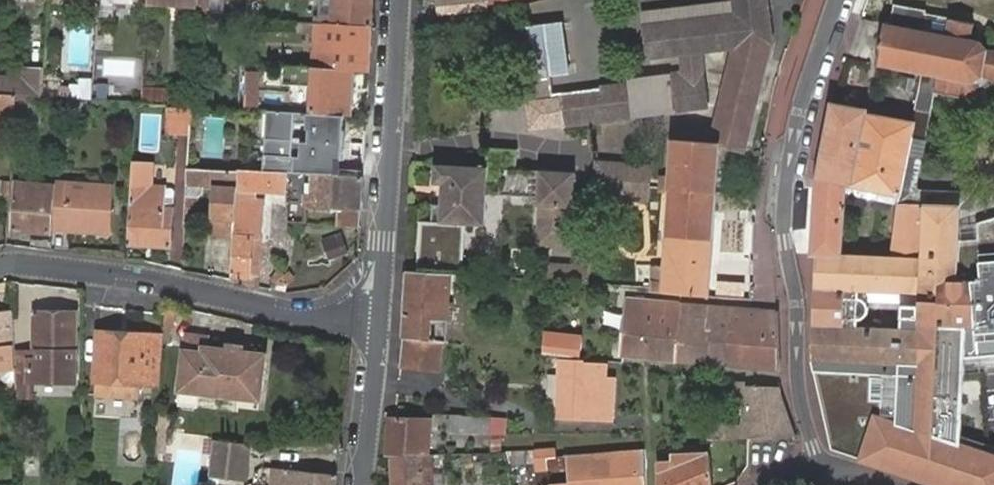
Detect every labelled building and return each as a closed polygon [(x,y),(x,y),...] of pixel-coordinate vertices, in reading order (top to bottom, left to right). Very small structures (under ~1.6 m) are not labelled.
[(98,13),(110,14),(111,0),(98,0),(98,13)] [(199,0),(198,7),(198,12),(211,13),(212,0),(199,0)] [(211,13),(222,13),(222,0),(212,0),(211,13)] [(374,0),(321,0),(320,15),(324,15),(323,23),(372,26),(374,0)] [(439,13),(488,9),(487,4),(501,0),(438,0),(439,13)] [(678,21),(676,8),(645,12),(650,57),(683,53),(685,72),(671,74),(629,79),(630,84),(561,93),(561,97),(525,101),(528,130),(634,116),(675,111),(708,107),(703,70),(701,51),(736,47),(716,129),(747,138),(771,42),(773,43),(768,0),(727,0),(727,1),(728,15),(678,21)] [(727,1),(676,8),(678,21),(728,15),(727,1)] [(915,121),(911,142),(925,145),(935,92),(960,96),(960,95),(977,98),(980,86),(982,87),(991,79),(993,79),(993,50),(988,48),(987,47),(986,48),(982,43),(982,42),(980,40),(979,41),(971,40),(974,23),(924,13),(925,11),(895,5),(891,25),(889,24),(890,23),(888,22),(886,23),(886,24),(885,24),(884,26),(885,27),(884,35),(883,35),(882,37),(884,38),(881,50),(880,49),(879,52),(881,52),(879,61),(877,60),(877,62),(878,63),(878,64),(879,64),(879,65),(881,66),(882,65),(900,68),(900,69),(902,70),(902,68),(920,72),(920,73),(922,74),(923,72),(925,73),(915,121)] [(315,23),(292,22),(292,31),(315,33),(315,23)] [(529,26),(536,78),(570,74),(563,22),(529,26)] [(370,71),(372,26),(323,23),(315,23),(315,33),(313,67),(355,70),(370,71)] [(41,96),(44,66),(23,65),(22,78),(0,76),(0,93),(16,94),(30,95),(41,96)] [(355,70),(313,67),(284,65),(283,83),(313,85),(311,112),(345,114),(352,114),(355,70)] [(260,71),(247,70),(245,100),(258,101),(260,71)] [(72,85),(71,97),(90,99),(91,79),(79,78),(78,85),(72,85)] [(60,85),(60,95),(71,96),(71,86),(60,85)] [(144,88),(143,102),(168,103),(169,89),(144,88)] [(14,142),(14,134),(14,128),(15,121),(16,94),(0,93),(0,142),(14,142)] [(16,94),(15,121),(28,121),(30,95),(16,94)] [(80,101),(63,100),(63,110),(80,111),(80,101)] [(812,327),(811,362),(833,361),(837,361),(838,326),(839,290),(841,255),(842,255),(842,254),(847,185),(901,196),(911,142),(915,121),(868,112),(869,109),(832,103),(817,180),(815,254),(813,299),(822,300),(821,314),(813,314),(812,327)] [(192,107),(168,106),(166,130),(190,132),(192,107)] [(311,112),(267,109),(264,170),(313,173),(341,175),(345,114),(311,112)] [(721,143),(721,145),(744,150),(747,138),(716,129),(712,142),(721,143)] [(652,282),(652,287),(652,291),(662,292),(682,294),(710,296),(721,145),(721,143),(712,142),(693,141),(673,140),(663,282),(652,282)] [(959,268),(972,267),(972,245),(974,192),(916,190),(925,145),(911,142),(901,196),(899,203),(926,204),(961,205),(959,268)] [(486,148),(485,168),(434,165),(433,184),(442,185),(440,206),(432,205),(431,223),(484,226),(486,180),(498,181),(498,194),(537,197),(536,205),(548,206),(546,225),(557,226),(556,247),(569,248),(573,173),(515,170),(516,150),(486,148)] [(132,184),(129,244),(171,246),(173,209),(163,208),(165,186),(166,165),(133,163),(132,184)] [(651,166),(599,163),(597,195),(649,199),(651,166)] [(237,186),(238,171),(188,169),(186,195),(197,196),(199,196),(202,192),(202,185),(215,185),(212,233),(235,234),(237,196),(237,186)] [(288,189),(288,172),(273,171),(238,169),(238,171),(237,186),(288,189)] [(361,225),(364,176),(341,175),(313,173),(312,184),(307,183),(306,194),(306,207),(339,208),(338,224),(361,225)] [(2,181),(1,193),(10,194),(11,181),(2,181)] [(54,186),(17,182),(14,230),(50,233),(54,186)] [(56,183),(54,228),(110,232),(112,187),(56,183)] [(195,227),(197,196),(186,195),(185,227),(195,227)] [(253,238),(261,239),(263,199),(237,196),(235,234),(234,237),(234,246),(233,274),(251,274),(253,238)] [(837,361),(833,361),(811,362),(811,388),(831,448),(887,466),(945,484),(993,484),(993,454),(963,443),(965,354),(979,357),(977,326),(973,280),(972,267),(959,268),(961,205),(926,204),(899,203),(898,203),(892,255),(842,254),(842,255),(841,255),(839,290),(900,292),(899,328),(859,327),(838,326),(837,361)] [(548,206),(536,205),(533,246),(556,247),(557,226),(546,225),(548,206)] [(981,228),(982,245),(972,245),(972,267),(973,280),(983,279),(981,259),(986,249),(993,248),(993,224),(981,228)] [(340,235),(324,240),(330,257),(346,252),(340,235)] [(232,280),(258,286),(259,275),(261,239),(253,238),(251,274),(233,274),(232,280)] [(219,277),(232,280),(233,274),(234,246),(221,245),(219,277)] [(986,249),(981,259),(983,279),(973,280),(977,326),(979,357),(993,355),(993,248),(986,249)] [(614,261),(614,284),(652,287),(652,282),(653,264),(614,261)] [(572,267),(548,265),(547,280),(571,281),(572,267)] [(591,268),(572,267),(571,281),(590,283),(591,268)] [(278,270),(272,281),(276,284),(289,282),(285,274),(278,270)] [(290,271),(285,274),(289,282),(295,279),(290,271)] [(448,317),(450,273),(408,272),(404,336),(429,339),(443,340),(447,341),(448,317)] [(860,291),(839,290),(838,326),(859,327),(860,321),(866,318),(870,314),(871,307),(868,301),(863,297),(860,297),(860,291)] [(677,361),(682,303),(629,299),(623,355),(622,356),(677,361)] [(813,299),(813,314),(821,314),(822,300),(813,299)] [(734,308),(682,303),(677,361),(727,365),(731,331),(732,331),(734,308)] [(781,369),(779,311),(734,308),(732,331),(731,331),(727,365),(781,369)] [(12,312),(0,312),(0,369),(1,369),(1,376),(7,383),(15,382),(12,312)] [(35,312),(35,351),(38,351),(38,359),(30,359),(30,381),(75,381),(76,313),(35,312)] [(160,373),(163,336),(100,333),(96,382),(96,397),(137,400),(139,385),(160,386),(160,373)] [(429,339),(404,336),(401,365),(440,370),(443,340),(429,339)] [(562,354),(563,340),(550,339),(550,353),(562,354)] [(202,348),(199,394),(260,399),(263,353),(202,348)] [(562,361),(559,416),(590,418),(590,408),(613,409),(614,379),(583,377),(584,362),(562,361)] [(781,393),(781,386),(747,385),(747,380),(735,380),(735,391),(746,392),(744,426),(733,427),(733,424),(713,426),(713,429),(708,430),(708,439),(733,437),(740,437),(748,436),(750,436),(794,434),(781,393)] [(613,409),(590,408),(590,418),(612,419),(613,409)] [(492,432),(492,416),(451,415),(450,430),(492,432)] [(492,432),(491,434),(502,434),(506,434),(506,417),(492,416),(492,432)] [(393,418),(391,456),(420,454),(429,453),(431,420),(393,418)] [(491,449),(491,452),(501,451),(502,434),(491,434),(491,449)] [(245,445),(212,440),(210,463),(218,464),(216,478),(257,481),(258,469),(244,468),(245,445)] [(556,449),(535,450),(537,470),(548,469),(547,457),(556,457),(556,449)] [(646,450),(629,451),(630,456),(571,460),(571,469),(572,484),(568,484),(647,484),(646,450)] [(630,456),(629,451),(571,455),(556,457),(547,457),(548,469),(549,470),(571,469),(571,460),(630,456)] [(431,453),(429,453),(420,454),(420,458),(394,459),(395,484),(433,484),(431,453)] [(710,454),(675,456),(676,463),(660,463),(661,484),(713,484),(710,454)] [(336,475),(274,470),(272,484),(335,484),(336,475)]
